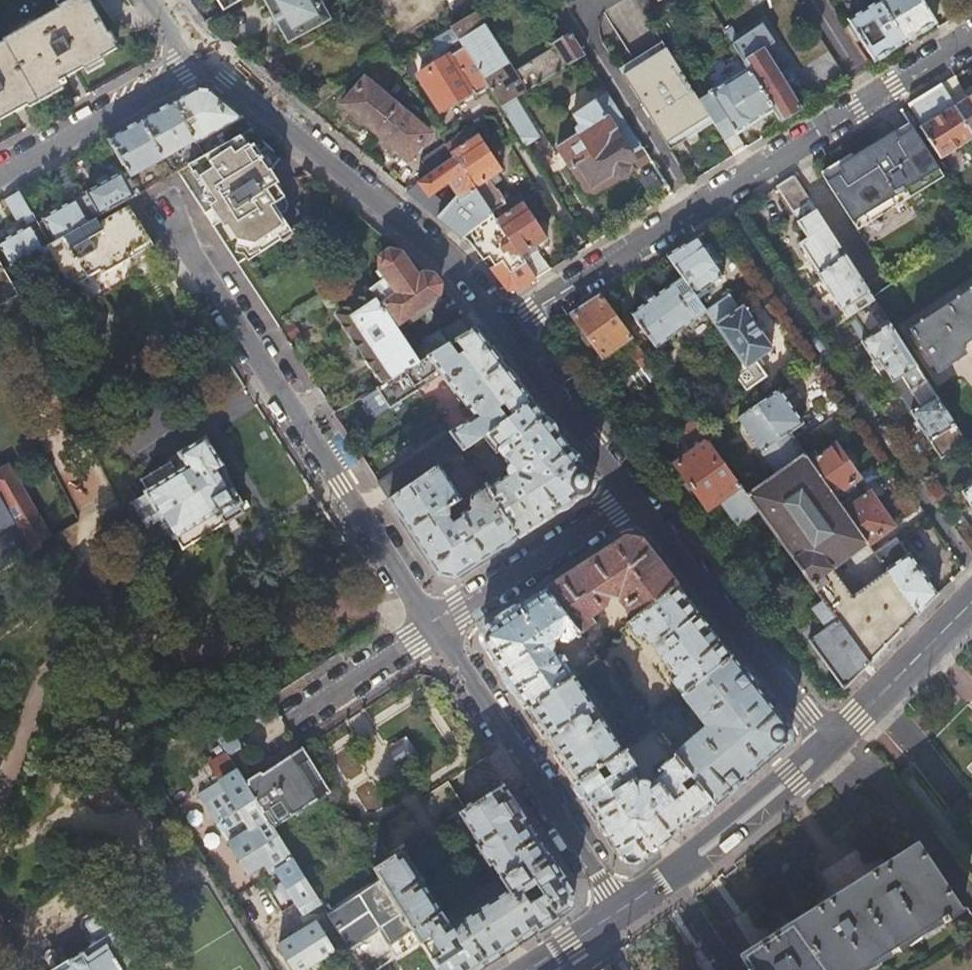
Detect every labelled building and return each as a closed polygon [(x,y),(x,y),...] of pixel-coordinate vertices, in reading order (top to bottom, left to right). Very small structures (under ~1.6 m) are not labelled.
[(33,102),(68,83),(66,78),(76,72),(118,50),(119,49),(93,4),(91,1),(90,0),(75,0),(4,40),(5,42),(0,44),(33,102)] [(204,21),(222,10),(215,0),(189,0),(204,21)] [(222,10),(238,0),(215,0),(222,10)] [(286,42),(328,19),(318,0),(264,0),(286,42)] [(550,2),(549,0),(522,0),(531,14),(550,2)] [(745,9),(759,0),(739,0),(745,9)] [(844,26),(854,43),(860,39),(873,62),(904,42),(878,0),(848,20),(849,22),(844,26)] [(935,23),(921,0),(879,0),(878,0),(904,42),(935,23)] [(514,98),(583,55),(570,34),(511,71),(475,13),(451,28),(463,48),(489,89),(500,107),(514,98)] [(732,45),(747,70),(772,110),(780,122),(801,108),(793,95),(780,74),(779,73),(766,51),(752,48),(744,36),(732,45)] [(0,44),(0,120),(13,113),(24,107),(33,102),(0,44)] [(475,97),(489,89),(463,48),(418,77),(439,109),(470,90),(475,97)] [(664,144),(708,116),(700,103),(665,48),(621,75),(664,144)] [(789,66),(779,73),(780,74),(793,95),(803,89),(789,66)] [(700,103),(708,116),(733,155),(745,148),(735,133),(772,110),(747,70),(710,93),(712,95),(700,103)] [(954,77),(941,85),(955,106),(968,98),(954,77)] [(375,132),(396,107),(363,79),(342,105),(375,132)] [(909,105),(923,126),(920,127),(922,131),(939,156),(940,159),(943,157),(947,164),(965,153),(961,146),(971,139),(971,133),(955,106),(941,85),(909,105)] [(197,141),(198,143),(242,117),(212,92),(195,90),(173,102),(197,141)] [(593,195),(649,159),(607,93),(572,116),(581,132),(557,148),(585,192),(593,195)] [(955,106),(971,133),(971,95),(968,98),(955,106)] [(500,107),(525,146),(537,138),(514,98),(500,107)] [(141,120),(165,160),(197,141),(173,102),(141,120)] [(429,134),(396,107),(375,132),(408,159),(429,134)] [(133,178),(165,160),(141,120),(110,138),(129,171),(133,178)] [(915,131),(910,123),(893,134),(897,141),(915,131)] [(842,174),(828,183),(854,223),(941,170),(934,159),(917,134),(915,131),(897,141),(893,134),(838,167),(839,168),(842,174)] [(939,156),(922,131),(917,134),(934,159),(939,156)] [(490,213),(504,204),(501,198),(502,197),(497,189),(495,191),(488,179),(499,171),(476,136),(464,144),(459,136),(445,144),(446,146),(454,158),(490,213)] [(206,157),(191,165),(206,188),(204,196),(211,196),(216,204),(215,205),(225,220),(227,219),(239,239),(237,246),(238,247),(245,247),(251,256),(259,250),(261,253),(282,240),(280,237),(289,231),(276,211),(275,212),(272,206),(283,199),(275,185),(277,184),(268,170),(261,160),(251,145),(242,151),(238,145),(235,140),(206,157)] [(430,174),(454,158),(446,146),(423,162),(430,174)] [(430,174),(407,190),(462,236),(486,220),(492,216),(490,213),(454,158),(430,174)] [(47,224),(42,227),(52,246),(97,220),(84,197),(79,187),(65,163),(51,171),(65,195),(74,190),(79,198),(43,219),(47,224)] [(839,168),(824,177),(828,183),(842,174),(839,168)] [(89,194),(84,197),(97,220),(99,219),(103,217),(128,202),(128,201),(133,198),(142,193),(133,178),(129,171),(124,174),(123,173),(89,193),(89,194)] [(792,213),(810,202),(793,177),(777,188),(792,213)] [(19,221),(34,213),(20,188),(5,197),(19,221)] [(306,194),(302,223),(319,212),(306,194)] [(510,211),(504,204),(490,213),(492,216),(500,228),(515,251),(518,257),(544,240),(521,205),(510,211)] [(99,219),(97,220),(52,246),(44,250),(75,312),(134,279),(125,263),(156,246),(131,207),(102,223),(99,219)] [(842,311),(847,319),(848,318),(874,301),(815,210),(796,223),(806,239),(799,244),(818,273),(816,274),(840,311),(842,311)] [(500,228),(492,216),(486,220),(493,232),(500,228)] [(517,290),(533,280),(521,261),(518,257),(515,251),(506,257),(500,248),(499,249),(489,235),(493,232),(486,220),(462,236),(467,240),(482,260),(488,255),(495,265),(489,269),(506,291),(508,291),(517,290)] [(44,250),(52,246),(42,227),(37,230),(33,224),(0,243),(0,247),(12,268),(44,250)] [(724,275),(698,237),(666,256),(682,279),(695,297),(724,275)] [(533,280),(549,270),(536,251),(521,261),(533,280)] [(382,280),(371,288),(383,306),(386,303),(400,321),(405,318),(439,293),(440,284),(436,279),(433,276),(425,275),(420,279),(400,255),(389,252),(380,259),(381,269),(376,272),(382,280)] [(2,306),(22,295),(0,259),(0,304),(2,306)] [(655,349),(706,313),(695,297),(682,279),(630,315),(655,349)] [(371,288),(368,285),(362,289),(368,296),(339,317),(386,382),(421,361),(411,348),(383,306),(371,288)] [(911,330),(938,371),(939,370),(936,364),(962,347),(965,352),(967,351),(962,343),(971,337),(971,290),(911,330)] [(442,298),(439,293),(405,318),(408,322),(442,298)] [(631,336),(602,296),(571,316),(601,358),(631,336)] [(716,327),(739,312),(727,297),(706,313),(716,327)] [(874,301),(848,318),(860,338),(887,321),(874,301)] [(771,349),(743,309),(739,312),(716,327),(722,336),(746,369),(758,386),(770,377),(758,359),(771,349)] [(466,315),(441,330),(449,345),(476,329),(466,315)] [(879,360),(893,382),(916,367),(889,325),(861,343),(874,363),(879,360)] [(389,500),(390,499),(431,471),(440,465),(461,450),(483,435),(533,401),(503,363),(476,329),(449,345),(421,361),(386,382),(377,387),(388,406),(442,374),(475,416),(378,483),(389,500)] [(411,348),(421,361),(449,345),(441,330),(411,348)] [(760,404),(767,399),(758,386),(746,369),(722,336),(716,341),(760,404)] [(640,368),(649,362),(640,348),(630,355),(640,368)] [(916,367),(893,382),(912,412),(910,413),(941,460),(966,444),(916,367)] [(802,424),(779,390),(767,399),(760,404),(738,419),(775,475),(804,456),(789,434),(802,424)] [(485,486),(518,536),(589,490),(592,476),(565,442),(533,401),(483,435),(495,453),(501,450),(511,464),(509,466),(508,467),(508,469),(508,471),(509,473),(502,478),(500,476),(485,486)] [(757,511),(746,495),(707,441),(692,421),(680,431),(694,452),(674,466),(706,510),(717,503),(734,527),(757,511)] [(222,514),(241,502),(243,500),(224,469),(226,468),(208,437),(182,453),(189,465),(149,490),(148,491),(176,535),(216,510),(219,515),(222,514)] [(835,446),(811,462),(840,504),(856,493),(858,492),(853,484),(858,480),(857,478),(835,446)] [(189,465),(182,453),(141,478),(149,490),(189,465)] [(806,455),(804,456),(775,475),(746,495),(757,511),(803,574),(828,609),(868,664),(893,638),(918,613),(888,571),(850,598),(831,569),(868,543),(840,504),(811,462),(806,455)] [(431,471),(390,499),(416,538),(440,575),(455,578),(518,536),(485,486),(473,494),(470,508),(460,515),(460,520),(456,522),(449,511),(450,506),(463,497),(440,465),(431,471)] [(857,478),(858,480),(853,484),(858,492),(864,488),(878,478),(871,469),(857,478)] [(45,547),(42,542),(52,536),(17,477),(0,487),(0,573),(45,547)] [(963,493),(971,507),(971,487),(963,493)] [(856,493),(840,504),(868,543),(869,545),(892,528),(869,495),(860,500),(856,493)] [(243,500),(241,502),(245,509),(252,504),(248,497),(243,500)] [(241,502),(222,514),(227,522),(246,510),(245,509),(241,502)] [(581,634),(582,634),(597,622),(593,618),(608,606),(610,597),(619,599),(635,618),(677,585),(658,561),(642,540),(626,537),(547,589),(581,634)] [(906,555),(895,539),(875,553),(888,571),(918,613),(936,595),(908,554),(906,555)] [(635,618),(628,624),(640,639),(645,635),(676,676),(671,680),(683,696),(732,656),(701,616),(677,585),(635,618)] [(575,677),(578,675),(565,655),(560,654),(558,656),(553,649),(555,647),(555,645),(554,642),(560,638),(562,641),(569,643),(581,634),(547,589),(487,628),(483,642),(494,660),(525,708),(575,677)] [(868,664),(828,609),(822,613),(826,619),(820,624),(829,636),(811,650),(842,691),(868,664)] [(732,656),(683,696),(699,717),(703,714),(707,718),(706,733),(698,739),(696,736),(674,753),(676,755),(714,804),(772,753),(786,741),(788,727),(732,656)] [(600,661),(583,672),(587,678),(604,667),(600,661)] [(597,710),(575,677),(525,708),(563,766),(574,783),(623,751),(602,718),(590,725),(585,718),(597,710)] [(419,755),(408,738),(391,749),(402,766),(419,755)] [(330,792),(303,749),(300,750),(248,784),(275,827),(330,792)] [(627,749),(623,751),(574,783),(623,858),(639,861),(658,846),(714,804),(676,755),(668,761),(659,768),(661,771),(650,780),(648,778),(646,778),(643,778),(640,779),(634,770),(639,767),(627,749)] [(240,769),(230,753),(212,763),(223,780),(239,769),(240,769)] [(248,784),(239,769),(223,780),(229,791),(228,791),(251,829),(299,905),(301,904),(306,912),(322,902),(313,888),(275,827),(248,784)] [(229,791),(223,780),(205,791),(235,839),(251,829),(228,791),(229,791)] [(504,785),(468,808),(450,780),(431,792),(449,820),(461,813),(480,844),(477,846),(491,867),(493,866),(508,890),(450,927),(402,850),(393,856),(381,840),(365,850),(382,878),(423,942),(440,969),(478,969),(571,908),(575,893),(504,785)] [(939,918),(942,923),(961,911),(954,900),(916,840),(792,919),(739,954),(748,969),(749,969),(855,969),(939,918)] [(313,888),(322,902),(350,948),(386,926),(404,955),(423,942),(382,878),(342,904),(326,879),(313,888)] [(105,910),(88,920),(87,924),(98,941),(80,952),(81,954),(72,960),(71,958),(53,969),(142,969),(105,910)] [(281,921),(294,942),(283,949),(297,969),(305,969),(336,950),(335,949),(320,925),(308,933),(296,914),(281,921)]
